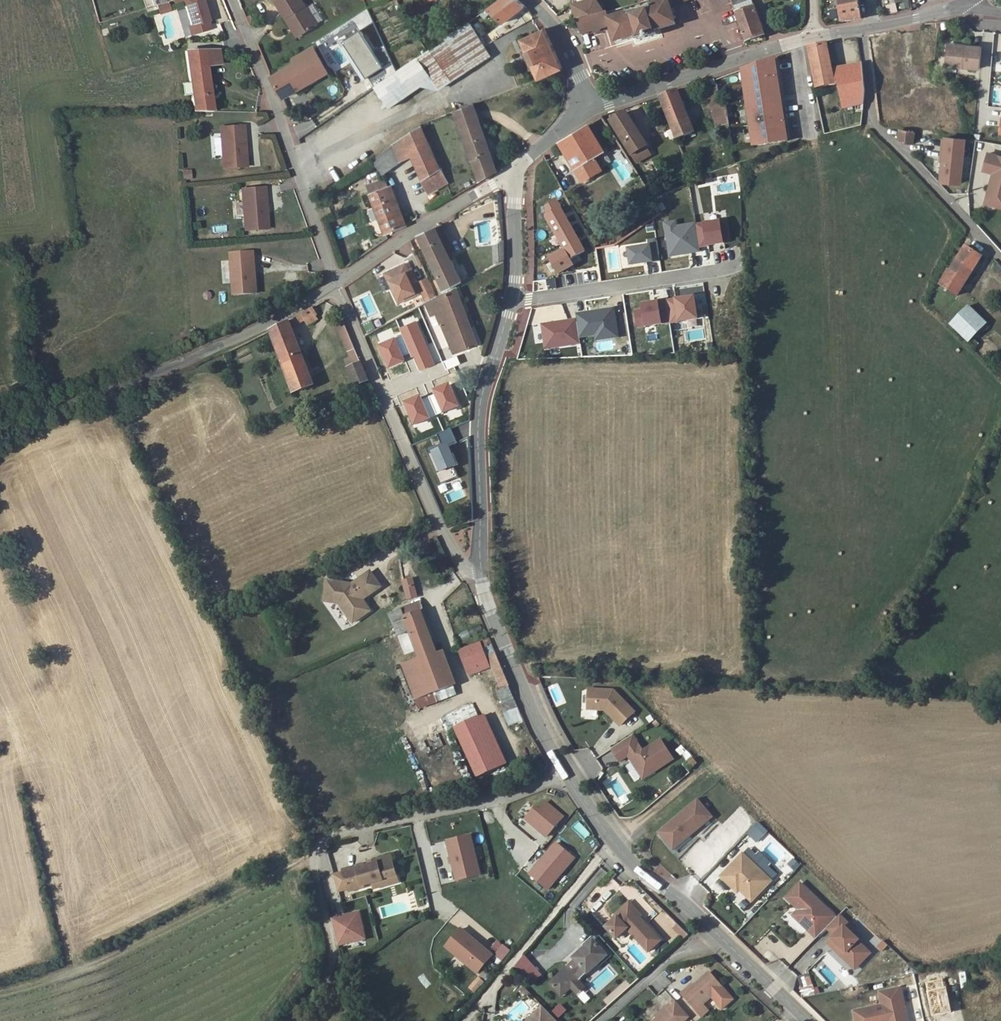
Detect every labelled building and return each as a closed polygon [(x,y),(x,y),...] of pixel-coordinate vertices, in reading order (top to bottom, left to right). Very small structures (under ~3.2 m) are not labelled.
[(191,25),(189,26),(191,34),(211,28),(203,0),(184,0),(191,25)] [(270,1),(280,17),(284,15),(295,34),(311,24),(296,0),(272,0),(270,1)] [(480,8),(496,21),(519,4),(514,0),(492,0),(480,8)] [(677,22),(711,12),(708,0),(695,0),(673,7),(677,22)] [(726,5),(736,30),(740,40),(760,33),(748,0),(740,0),(726,5)] [(836,21),(856,18),(853,2),(853,0),(833,0),(836,21)] [(618,13),(601,19),(599,12),(595,13),(570,21),(574,32),(584,29),(590,32),(593,27),(602,24),(608,40),(608,42),(629,36),(630,39),(642,36),(649,34),(649,30),(668,24),(662,6),(661,1),(644,6),(645,8),(619,16),(618,13)] [(156,6),(159,15),(171,11),(169,2),(156,6)] [(566,6),(570,21),(595,13),(590,2),(580,6),(576,3),(566,6)] [(308,7),(319,26),(326,22),(315,3),(308,7)] [(367,10),(352,18),(359,30),(373,22),(367,10)] [(284,15),(280,17),(291,36),(295,34),(284,15)] [(413,56),(391,71),(368,86),(384,107),(426,78),(432,88),(439,84),(483,54),(483,53),(477,45),(461,22),(440,37),(441,41),(422,53),(413,56)] [(533,75),(556,65),(543,38),(537,27),(515,37),(520,48),(517,49),(524,67),(528,65),(533,75)] [(802,45),(811,88),(831,84),(837,108),(859,104),(860,92),(856,64),(827,69),(821,42),(802,45)] [(276,96),(320,72),(307,45),(287,57),(289,61),(265,75),(276,96)] [(979,50),(945,46),(943,68),(977,71),(979,50)] [(185,52),(195,112),(213,112),(206,67),(221,65),(219,50),(185,52)] [(776,56),(741,67),(751,145),(787,139),(776,56)] [(715,79),(703,82),(715,127),(728,124),(715,79)] [(900,89),(904,119),(906,131),(937,133),(933,99),(931,85),(900,89)] [(653,95),(667,127),(671,138),(689,131),(672,89),(653,95)] [(938,138),(960,141),(954,96),(933,99),(937,133),(938,138)] [(466,104),(451,110),(448,112),(454,127),(472,120),(466,104)] [(624,153),(642,145),(619,111),(604,120),(624,153)] [(454,127),(473,180),(476,178),(490,169),(472,120),(454,127)] [(581,122),(553,142),(575,181),(594,168),(587,156),(597,149),(581,122)] [(243,126),(220,128),(223,169),(246,167),(243,126)] [(440,183),(434,169),(431,169),(414,129),(387,146),(394,160),(406,153),(422,191),(440,183)] [(893,143),(907,146),(909,135),(894,133),(893,143)] [(955,186),(960,143),(941,141),(936,184),(955,186)] [(376,173),(394,160),(387,146),(367,160),(376,173)] [(987,153),(981,172),(993,175),(984,206),(1000,211),(1000,157),(987,153)] [(515,181),(514,195),(515,198),(516,198),(525,222),(527,227),(547,221),(546,216),(549,215),(533,165),(517,170),(515,181)] [(182,180),(191,180),(192,170),(182,170),(182,180)] [(396,225),(378,179),(375,172),(358,179),(361,186),(379,233),(396,225)] [(242,190),(245,231),(268,229),(265,188),(242,190)] [(336,229),(338,237),(355,233),(353,224),(336,229)] [(411,235),(436,289),(453,280),(448,268),(427,224),(411,235)] [(486,243),(487,262),(496,258),(496,239),(486,243)] [(935,286),(951,296),(976,258),(960,248),(944,272),(942,271),(935,286)] [(254,252),(231,254),(234,295),(258,293),(254,252)] [(993,262),(989,266),(998,273),(996,275),(1000,278),(1000,277),(1000,271),(993,262)] [(396,263),(377,273),(390,302),(410,293),(396,263)] [(448,268),(453,280),(464,274),(458,263),(448,268)] [(426,291),(419,277),(409,282),(416,297),(426,291)] [(428,295),(417,299),(426,311),(430,309),(435,322),(437,321),(450,357),(471,349),(448,288),(428,295)] [(428,295),(426,291),(416,297),(417,299),(428,295)] [(315,319),(311,308),(302,314),(305,324),(315,319)] [(358,356),(338,308),(330,311),(350,359),(358,356)] [(971,309),(953,327),(969,342),(986,324),(971,309)] [(289,321),(293,329),(305,324),(302,314),(289,321)] [(314,385),(293,329),(289,321),(272,331),(295,391),(314,385)] [(361,363),(346,368),(354,388),(369,382),(361,363)] [(353,583),(328,580),(326,601),(341,602),(355,621),(372,610),(364,598),(382,585),(372,570),(353,583)] [(415,570),(405,574),(409,593),(420,590),(415,570)] [(411,605),(391,614),(400,635),(411,630),(434,689),(452,682),(425,610),(427,601),(415,606),(414,603),(411,605)] [(495,649),(491,639),(462,651),(472,677),(491,670),(484,653),(495,649)] [(513,691),(498,656),(490,660),(497,678),(492,679),(498,698),(513,691)] [(458,681),(452,682),(434,689),(438,698),(460,690),(458,681)] [(634,713),(613,691),(587,689),(587,711),(604,713),(618,727),(634,713)] [(480,775),(504,766),(486,722),(461,732),(480,775)] [(672,761),(658,740),(643,750),(633,736),(610,751),(619,764),(627,759),(642,781),(672,761)] [(688,759),(681,765),(685,769),(692,763),(688,759)] [(712,816),(697,799),(657,832),(672,850),(712,816)] [(563,816),(545,801),(538,809),(534,806),(523,819),(546,838),(563,816)] [(757,822),(746,833),(757,843),(767,831),(757,822)] [(470,835),(444,841),(455,882),(481,875),(470,835)] [(357,842),(327,850),(331,868),(362,861),(357,842)] [(771,881),(742,853),(719,875),(737,893),(739,891),(751,902),(771,881)] [(383,878),(397,875),(392,856),(378,860),(378,863),(370,865),(365,867),(364,864),(344,870),(350,891),(364,887),(364,886),(373,883),(384,880),(383,878)] [(787,862),(792,870),(800,866),(795,858),(787,862)] [(384,880),(373,883),(375,888),(399,882),(397,875),(383,878),(384,880)] [(835,915),(799,882),(785,898),(797,909),(791,915),(815,937),(835,915)] [(629,906),(606,927),(617,938),(627,928),(648,951),(660,940),(629,906)] [(358,912),(331,918),(337,944),(364,938),(358,912)] [(857,931),(840,915),(828,928),(834,935),(826,944),(855,970),(871,952),(853,936),(857,931)] [(677,923),(672,929),(683,938),(688,933),(677,923)] [(493,957),(459,928),(443,947),(477,976),(493,957)] [(489,951),(503,960),(510,949),(496,940),(489,951)] [(588,973),(608,957),(593,940),(574,956),(576,959),(550,981),(561,995),(571,987),(578,981),(588,973)] [(881,952),(888,946),(883,940),(876,945),(881,952)] [(529,960),(519,969),(523,974),(533,965),(529,960)] [(533,965),(523,974),(531,983),(541,974),(533,965)] [(688,987),(681,993),(696,1010),(723,987),(709,972),(690,989),(688,987)] [(801,993),(812,992),(811,975),(800,976),(801,993)] [(908,984),(901,985),(905,1004),(921,1000),(917,982),(914,983),(914,978),(907,980),(908,984)] [(584,988),(578,981),(571,987),(577,993),(584,988)] [(850,1009),(853,1020),(904,1020),(896,985),(876,989),(879,1002),(850,1009)] [(666,1006),(679,1020),(683,1020),(688,1016),(673,1000),(666,1006)] [(560,1003),(552,1011),(558,1018),(566,1010),(560,1003)] [(653,1020),(679,1020),(666,1006),(659,1012),(660,1014),(653,1020)] [(540,1008),(526,1020),(555,1020),(540,1008)]
